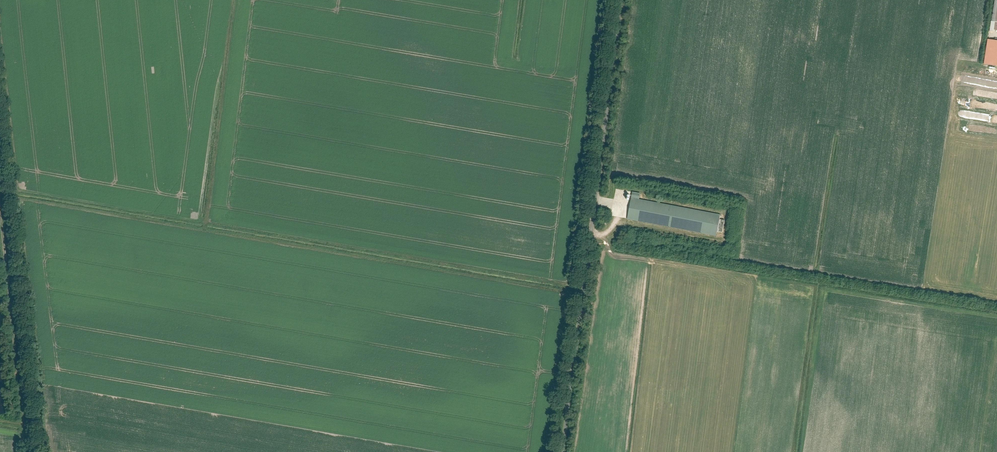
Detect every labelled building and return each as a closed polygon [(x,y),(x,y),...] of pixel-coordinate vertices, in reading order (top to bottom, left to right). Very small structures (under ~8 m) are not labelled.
[(983,64),(996,66),(996,40),(986,39),(983,64)] [(631,198),(628,219),(717,236),(721,215),(640,200),(631,198)]
